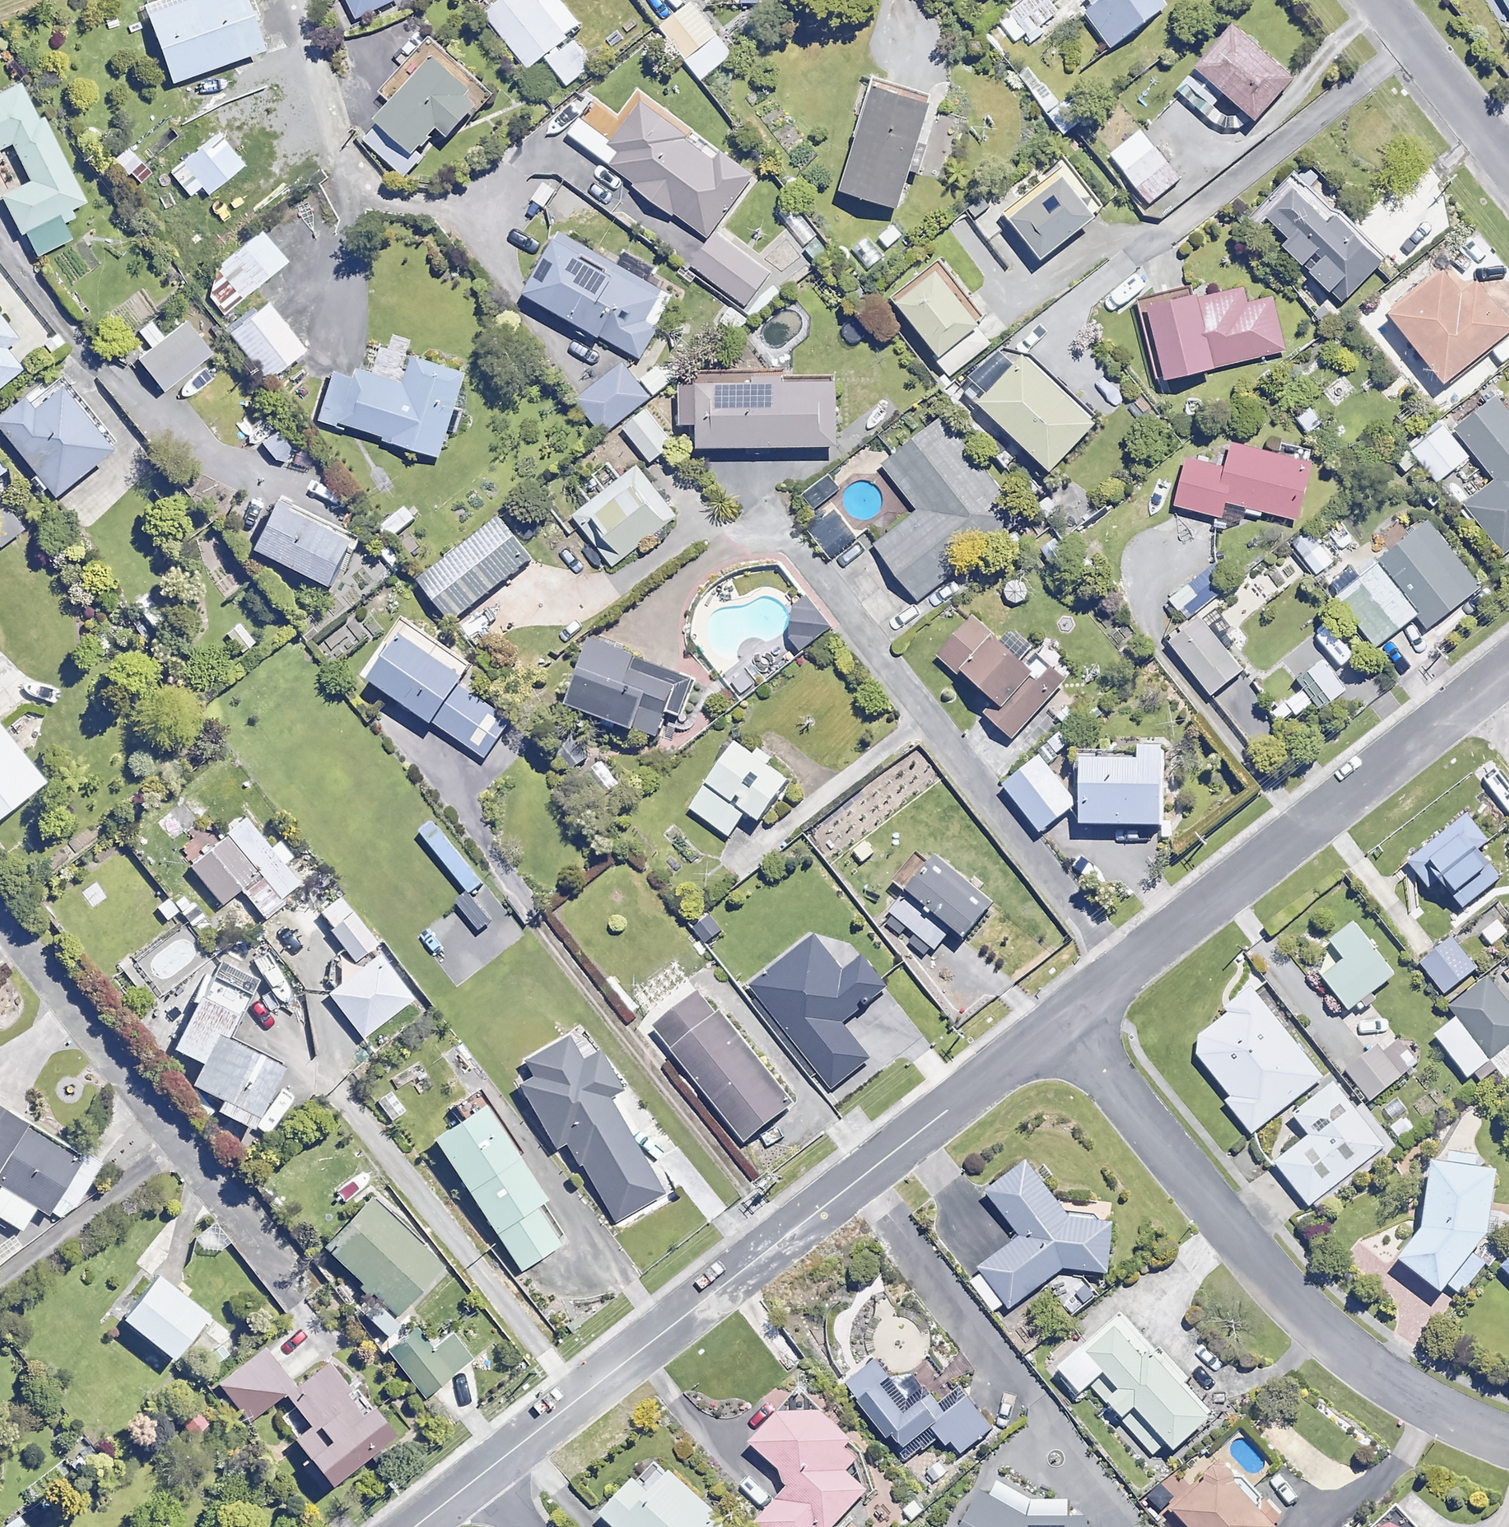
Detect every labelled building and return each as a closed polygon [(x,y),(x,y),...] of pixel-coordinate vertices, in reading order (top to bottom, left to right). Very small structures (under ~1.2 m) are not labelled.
[(244,0),(171,0),(143,9),(168,82),(261,50),(244,0)] [(359,18),(395,0),(350,0),(359,18)] [(538,0),(502,0),(485,13),(528,69),(544,56),(567,86),(590,68),(538,0)] [(1050,0),(1022,0),(1012,8),(1031,33),(1059,12),(1050,0)] [(1163,0),(1097,0),(1085,9),(1113,46),(1167,5),(1163,0)] [(734,56),(693,2),(660,26),(701,80),(734,56)] [(1292,76),(1233,25),(1197,66),(1256,118),(1292,76)] [(491,89),(431,35),(359,114),(374,128),(365,138),(406,176),(425,156),(419,150),(436,132),(444,140),(491,89)] [(933,97),(875,80),(842,190),(900,207),(911,169),(921,172),(929,144),(920,142),(933,97)] [(11,141),(31,180),(2,195),(34,256),(70,238),(58,214),(84,200),(41,116),(36,118),(18,83),(0,93),(0,147),(11,141)] [(716,160),(639,100),(596,156),(681,222),(664,242),(745,305),(769,274),(713,230),(755,175),(723,150),(716,160)] [(1181,178),(1143,129),(1111,154),(1148,203),(1181,178)] [(243,164),(217,133),(169,172),(189,196),(201,186),(207,194),(243,164)] [(152,172),(128,146),(113,160),(137,186),(152,172)] [(1105,206),(1072,166),(1011,215),(1044,256),(1105,206)] [(1203,184),(1194,171),(1170,189),(1180,202),(1203,184)] [(1386,257),(1296,174),(1256,216),(1313,269),(1310,272),(1343,303),(1386,257)] [(285,261),(258,230),(196,286),(223,317),(285,261)] [(616,264),(560,232),(525,292),(639,357),(674,295),(646,279),(653,267),(624,251),(616,264)] [(984,319),(937,259),(892,294),(940,354),(984,319)] [(1443,268),(1390,311),(1445,380),(1508,329),(1508,319),(1477,279),(1462,291),(1443,268)] [(1248,303),(1245,292),(1200,302),(1197,291),(1146,303),(1163,378),(1286,350),(1274,297),(1248,303)] [(303,350),(267,303),(229,333),(265,380),(303,350)] [(0,319),(0,387),(21,370),(4,350),(17,339),(0,319)] [(210,353),(184,321),(137,359),(163,391),(210,353)] [(1096,420),(1026,354),(981,401),(1051,467),(1096,420)] [(467,371),(414,355),(405,382),(358,368),(355,379),(330,371),(316,417),(441,456),(467,371)] [(651,395),(623,362),(575,402),(603,435),(651,395)] [(838,378),(684,380),(685,420),(700,420),(700,446),(839,444),(838,378)] [(56,388),(29,411),(20,400),(0,417),(0,437),(51,498),(108,451),(56,388)] [(1498,394),(1456,429),(1496,479),(1466,504),(1505,552),(1508,549),(1508,407),(1498,394)] [(673,445),(647,410),(625,427),(651,462),(673,445)] [(1022,522),(943,418),(918,437),(885,461),(921,509),(877,543),(919,599),(1022,522)] [(1469,456),(1444,424),(1413,449),(1438,481),(1469,456)] [(1284,453),(1231,440),(1225,463),(1190,454),(1177,505),(1222,516),(1226,501),(1298,519),(1314,453),(1286,446),(1284,453)] [(573,514),(614,566),(678,514),(637,463),(588,503),(573,514)] [(840,494),(830,472),(805,484),(815,506),(840,494)] [(0,500),(0,531),(15,521),(0,500)] [(353,544),(270,503),(247,550),(330,591),(353,544)] [(858,538),(840,510),(814,527),(832,555),(858,538)] [(1359,543),(1338,518),(1324,529),(1345,554),(1359,543)] [(1480,585),(1428,519),(1336,591),(1377,644),(1418,612),(1429,626),(1480,585)] [(531,559),(499,520),(428,576),(461,616),(531,559)] [(1309,528),(1292,542),(1306,558),(1322,543),(1309,528)] [(249,583),(231,559),(209,575),(227,599),(249,583)] [(167,622),(156,592),(131,601),(141,631),(167,622)] [(820,612),(793,608),(789,634),(802,654),(834,632),(820,612)] [(1056,667),(1062,660),(1045,644),(1039,651),(1013,627),(999,642),(972,617),(939,653),(996,706),(988,715),(1014,738),(1069,679),(1056,667)] [(1243,671),(1201,617),(1168,642),(1211,696),(1243,671)] [(371,643),(358,621),(320,645),(333,666),(371,643)] [(256,641),(240,623),(226,635),(242,653),(256,641)] [(467,674),(402,629),(368,679),(433,723),(467,674)] [(694,681),(593,642),(569,705),(656,739),(667,711),(681,716),(694,681)] [(512,721),(467,689),(441,727),(487,758),(512,721)] [(0,734),(0,814),(39,782),(0,734)] [(790,777),(736,740),(690,808),(730,835),(746,811),(760,820),(790,777)] [(1162,746),(1139,745),(1138,751),(1082,749),(1079,822),(1159,826),(1162,746)] [(1077,804),(1040,756),(1003,784),(1040,832),(1077,804)] [(1487,840),(1467,815),(1409,863),(1428,887),(1441,876),(1465,906),(1499,878),(1475,849),(1487,840)] [(269,849),(242,817),(185,866),(219,906),(239,889),(265,920),(302,888),(282,864),(290,857),(277,841),(269,849)] [(484,883),(434,818),(420,829),(470,894),(484,883)] [(991,903),(932,856),(889,911),(937,949),(951,931),(962,940),(991,903)] [(376,944),(339,897),(317,913),(354,961),(376,944)] [(1356,1005),(1361,1011),(1376,999),(1371,993),(1395,974),(1353,922),(1331,939),(1344,956),(1321,974),(1349,1010),(1356,1005)] [(842,974),(813,937),(753,985),(835,1088),(870,1060),(841,1024),(886,988),(862,958),(842,974)] [(1476,967),(1451,938),(1419,965),(1444,995),(1476,967)] [(242,961),(223,952),(192,1016),(158,1000),(141,1036),(200,1064),(189,1086),(220,1101),(215,1112),(251,1129),(281,1064),(230,1040),(258,981),(237,972),(242,961)] [(412,1000),(377,956),(328,995),(362,1039),(412,1000)] [(1452,1005),(1460,1015),(1436,1034),(1468,1076),(1508,1044),(1508,1002),(1489,976),(1452,1005)] [(1323,1077),(1250,986),(1228,1003),(1234,1010),(1191,1045),(1231,1095),(1225,1100),(1252,1133),(1323,1077)] [(715,1015),(697,993),(656,1024),(746,1140),(793,1104),(721,1011),(715,1015)] [(1372,1102),(1418,1063),(1394,1034),(1348,1074),(1372,1102)] [(579,1062),(565,1038),(523,1063),(532,1076),(519,1084),(556,1147),(567,1141),(616,1223),(663,1194),(607,1100),(621,1091),(597,1051),(579,1062)] [(1355,1109),(1334,1082),(1293,1114),(1310,1135),(1276,1161),(1309,1205),(1350,1174),(1352,1176),(1392,1145),(1362,1104),(1355,1109)] [(406,1110),(391,1087),(374,1098),(390,1121),(406,1110)] [(545,1200),(482,1104),(430,1138),(518,1271),(558,1244),(534,1207),(545,1200)] [(0,1109),(0,1184),(0,1219),(21,1231),(36,1207),(60,1221),(76,1207),(98,1168),(0,1109)] [(1476,1151),(1449,1147),(1447,1162),(1435,1160),(1425,1222),(1399,1257),(1441,1289),(1487,1233),(1497,1169),(1474,1166),(1476,1151)] [(1069,1217),(1028,1161),(984,1193),(1018,1240),(984,1264),(986,1266),(977,1272),(978,1274),(970,1280),(997,1317),(1063,1268),(1109,1271),(1112,1226),(1069,1217)] [(440,1266),(369,1200),(323,1250),(394,1316),(440,1266)] [(207,1313),(155,1272),(119,1318),(171,1359),(207,1313)] [(1213,1414),(1121,1312),(1054,1372),(1077,1397),(1091,1384),(1154,1454),(1168,1442),(1174,1449),(1213,1414)] [(240,1340),(220,1325),(203,1349),(222,1364),(240,1340)] [(429,1348),(414,1328),(387,1349),(422,1396),(470,1360),(449,1332),(429,1348)] [(291,1386),(261,1348),(217,1383),(247,1421),(291,1386)] [(946,1413),(929,1391),(911,1404),(877,1358),(847,1381),(908,1463),(945,1435),(960,1454),(992,1428),(966,1397),(946,1413)] [(356,1402),(325,1362),(284,1393),(309,1427),(292,1440),(306,1458),(302,1462),(322,1488),(390,1436),(361,1398),(356,1402)] [(801,1389),(751,1441),(793,1481),(754,1522),(760,1526),(832,1526),(867,1490),(846,1470),(858,1458),(844,1444),(851,1436),(801,1389)] [(208,1423),(194,1410),(176,1429),(189,1442),(208,1423)] [(661,1460),(640,1482),(634,1476),(601,1512),(617,1526),(733,1526),(661,1460)] [(1217,1462),(1161,1519),(1169,1526),(1272,1526),(1284,1515),(1266,1497),(1259,1504),(1217,1462)] [(980,1492),(961,1521),(961,1526),(1088,1526),(1088,1518),(1029,1518),(980,1492)]
